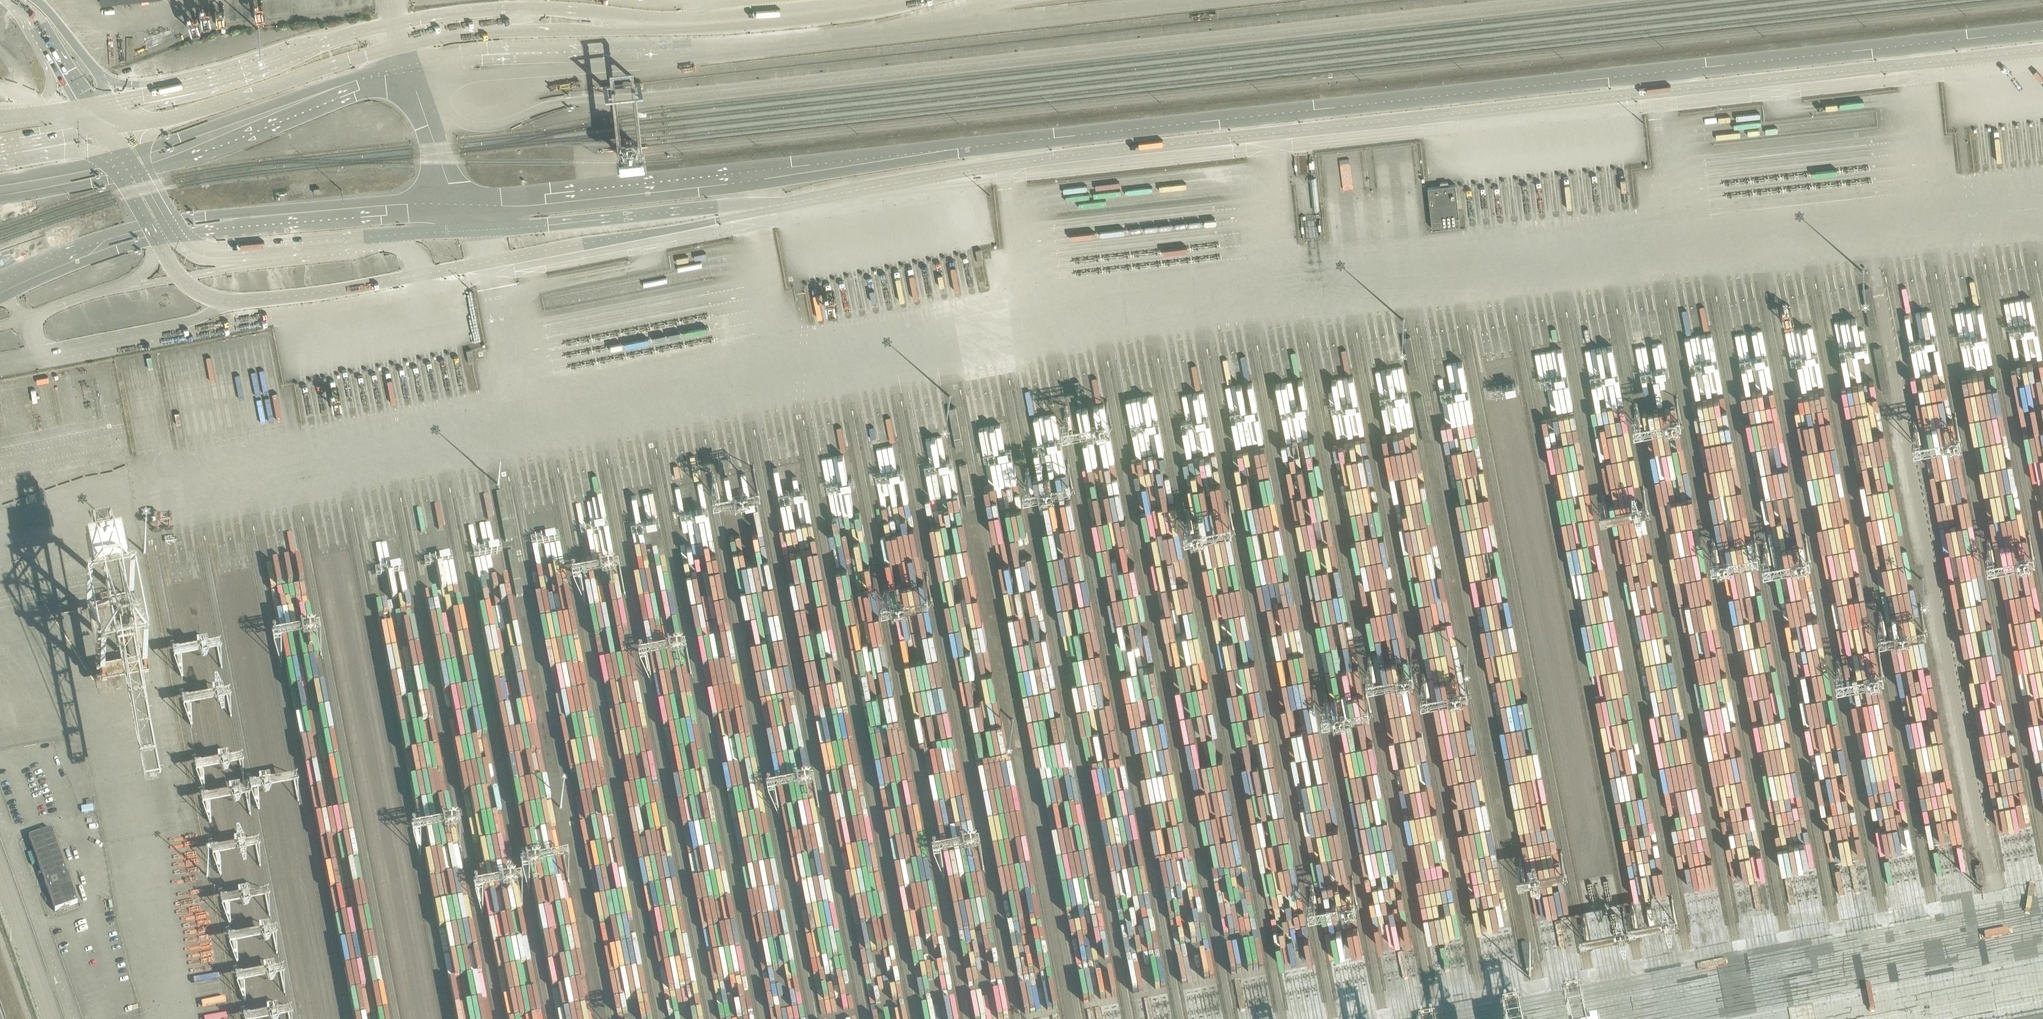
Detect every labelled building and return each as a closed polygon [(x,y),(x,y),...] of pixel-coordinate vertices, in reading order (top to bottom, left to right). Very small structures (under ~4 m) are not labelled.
[(1432,229),(1460,226),(1456,185),(1428,187),(1432,229)] [(1889,391),(1880,346),(1873,347),(1882,392),(1889,391)] [(1977,881),(1984,880),(1981,865),(1974,866),(1977,881)] [(43,871),(54,909),(76,902),(68,874),(55,878),(57,884),(52,885),(49,876),(47,877),(45,870),(43,871)] [(1526,970),(1533,969),(1528,942),(1520,943),(1526,970)]
